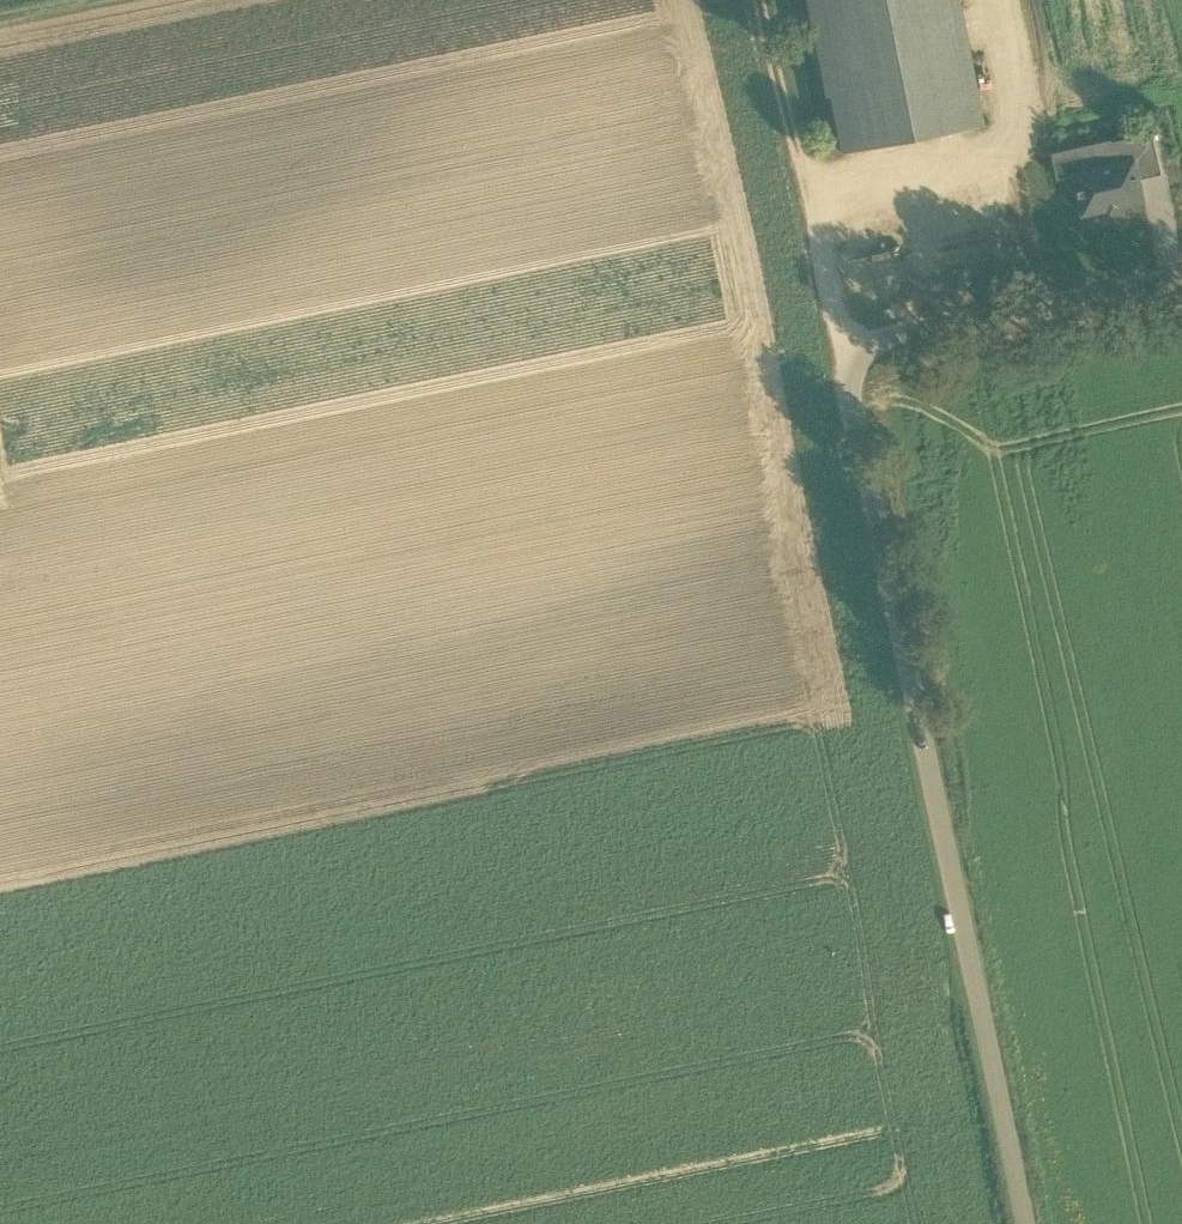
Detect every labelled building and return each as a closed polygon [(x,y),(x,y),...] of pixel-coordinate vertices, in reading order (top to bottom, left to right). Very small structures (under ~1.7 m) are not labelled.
[(959,0),(810,0),(840,151),(983,123),(959,0)] [(1076,187),(1084,228),(1145,216),(1140,190),(1161,186),(1162,191),(1164,191),(1155,149),(1111,158),(1113,165),(1092,169),(1095,183),(1076,187)]
